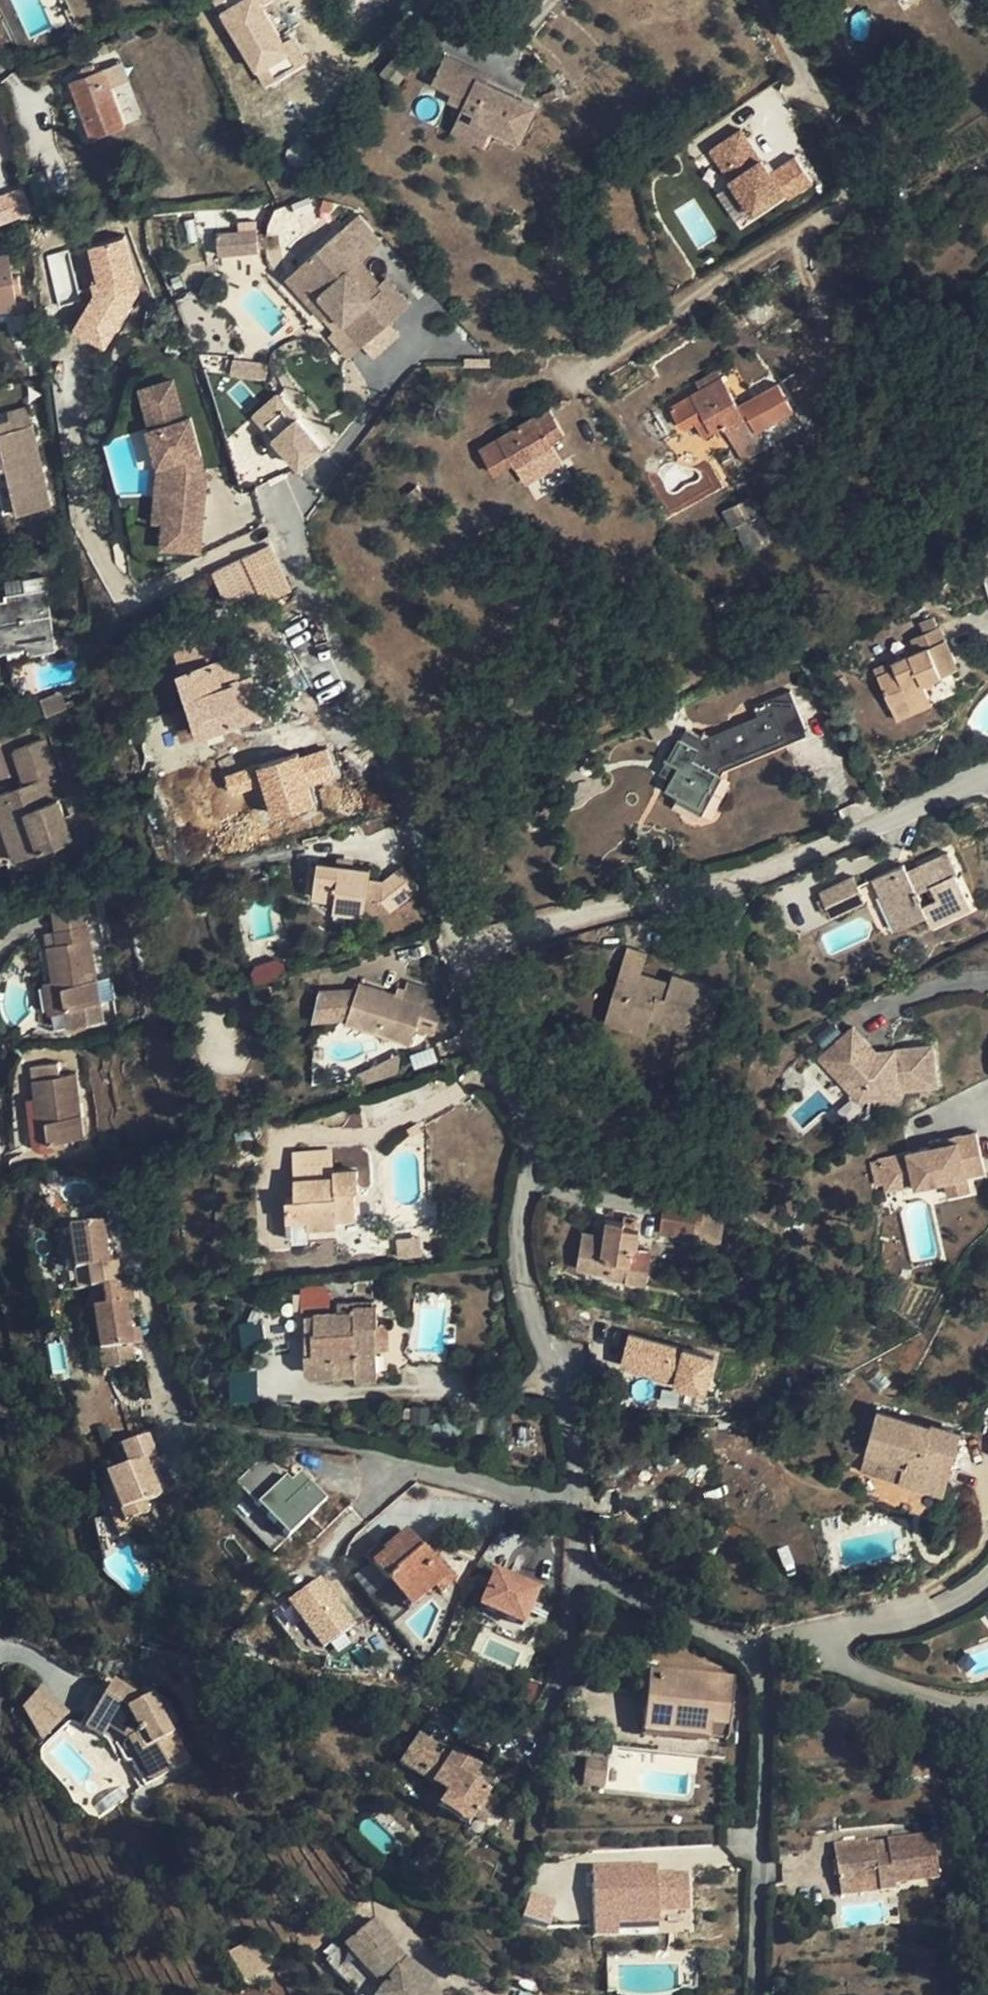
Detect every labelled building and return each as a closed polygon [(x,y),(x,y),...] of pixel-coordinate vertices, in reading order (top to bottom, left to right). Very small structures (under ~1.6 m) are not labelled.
[(239,31),(294,0),(222,0),(239,31)] [(124,43),(139,37),(134,26),(119,31),(124,43)] [(434,76),(431,81),(452,91),(448,99),(463,106),(460,114),(490,128),(517,141),(532,106),(485,85),(475,81),(479,72),(443,56),(440,61),(437,60),(430,74),(434,76)] [(93,137),(126,124),(105,68),(97,71),(95,64),(82,69),(85,76),(72,81),(93,137)] [(489,77),(479,72),(475,81),(485,85),(489,77)] [(490,128),(460,114),(453,131),(483,143),(490,128)] [(794,155),(770,171),(741,128),(705,153),(753,223),(813,182),(794,155)] [(31,216),(22,189),(0,195),(0,225),(31,216)] [(265,213),(271,250),(291,247),(288,228),(309,224),(306,206),(265,213)] [(255,232),(215,236),(217,258),(257,254),(255,232)] [(330,243),(298,271),(320,296),(309,306),(323,322),(332,314),(344,304),(354,316),(343,326),(364,350),(410,309),(386,281),(379,288),(358,265),(353,269),(330,243)] [(19,308),(11,255),(0,256),(0,310),(19,308)] [(320,296),(298,271),(287,281),(309,306),(320,296)] [(332,314),(343,326),(354,316),(344,304),(332,314)] [(696,382),(701,390),(723,378),(718,369),(696,382)] [(724,425),(736,445),(759,432),(747,411),(742,413),(723,378),(701,390),(671,406),(683,427),(684,427),(695,420),(698,424),(705,436),(724,425)] [(162,518),(161,544),(199,546),(201,486),(197,486),(197,476),(202,476),(202,467),(197,467),(197,460),(183,417),(177,419),(164,380),(133,390),(146,429),(144,430),(154,465),(165,465),(162,518)] [(326,450),(272,395),(247,420),(300,474),(326,450)] [(550,409),(537,417),(542,425),(555,417),(550,409)] [(566,436),(555,417),(542,425),(537,417),(536,416),(481,449),(496,474),(515,463),(516,466),(566,436)] [(8,467),(18,512),(50,505),(32,425),(11,430),(9,420),(0,422),(0,468),(8,467)] [(686,430),(698,424),(695,420),(684,427),(686,430)] [(768,447),(759,432),(736,445),(745,461),(768,447)] [(162,518),(165,465),(154,465),(151,518),(162,518)] [(3,516),(12,514),(3,474),(0,474),(0,504),(3,516)] [(435,506),(418,485),(406,495),(423,516),(435,506)] [(762,541),(770,536),(760,515),(751,497),(742,502),(735,505),(725,510),(734,528),(736,527),(748,550),(762,543),(762,541)] [(228,603),(249,594),(259,590),(264,600),(264,601),(293,589),(277,553),(273,543),(214,571),(228,603)] [(11,647),(24,646),(25,654),(57,650),(49,589),(8,594),(8,599),(0,600),(0,649),(11,647)] [(254,604),(264,600),(259,590),(249,594),(254,604)] [(165,600),(169,611),(186,605),(183,594),(165,600)] [(879,676),(892,705),(909,697),(912,706),(931,698),(924,682),(959,668),(940,626),(912,639),(918,652),(893,663),(896,669),(879,676)] [(252,678),(241,680),(224,686),(217,660),(208,634),(173,644),(201,734),(263,715),(252,678)] [(224,686),(241,680),(234,655),(217,660),(224,686)] [(48,714),(48,715),(68,707),(63,690),(42,697),(48,714)] [(679,738),(668,761),(678,766),(672,779),(667,789),(701,807),(722,768),(787,741),(786,737),(807,728),(790,691),(755,706),(759,715),(705,738),(699,735),(693,745),(679,738)] [(27,721),(48,714),(42,697),(21,704),(27,721)] [(909,697),(892,705),(899,720),(934,705),(931,698),(912,706),(909,697)] [(19,752),(32,787),(26,790),(28,796),(18,800),(15,793),(0,799),(0,823),(1,826),(9,823),(24,863),(80,842),(73,820),(49,829),(42,810),(71,799),(49,741),(19,752)] [(310,789),(337,780),(325,747),(254,770),(271,824),(317,809),(310,789)] [(661,773),(672,779),(678,766),(668,761),(661,773)] [(223,777),(228,794),(258,786),(253,769),(223,777)] [(154,780),(146,779),(145,789),(152,790),(154,780)] [(0,823),(0,863),(3,870),(24,863),(9,823),(1,826),(0,823)] [(948,851),(914,867),(917,872),(910,876),(907,870),(904,864),(875,879),(890,913),(901,908),(908,924),(927,915),(933,926),(972,908),(955,874),(958,872),(948,851)] [(336,900),(367,905),(368,897),(382,899),(391,912),(420,889),(402,866),(384,880),(370,879),(371,868),(319,860),(314,897),(336,900)] [(914,867),(907,870),(910,876),(917,872),(914,867)] [(270,885),(269,876),(260,879),(262,886),(270,885)] [(821,894),(832,918),(866,902),(854,877),(821,894)] [(365,915),(367,905),(336,900),(335,910),(365,915)] [(897,929),(908,924),(901,908),(890,913),(897,929)] [(45,933),(55,986),(64,985),(68,1008),(71,1008),(75,1029),(107,1023),(89,926),(45,933)] [(640,981),(643,971),(648,952),(627,945),(614,993),(626,998),(620,1017),(650,1026),(653,1016),(687,1027),(689,1022),(710,1028),(723,989),(674,975),(672,981),(669,991),(640,981)] [(672,981),(643,971),(640,981),(669,991),(672,981)] [(445,1002),(426,996),(424,1002),(397,993),(361,981),(358,990),(329,981),(321,1004),(349,1014),(346,1024),(411,1045),(416,1029),(434,1035),(445,1002)] [(52,1011),(68,1008),(64,985),(55,986),(46,987),(52,1011)] [(399,986),(397,993),(424,1002),(426,996),(399,986)] [(647,1035),(650,1026),(620,1017),(626,998),(614,993),(605,1023),(647,1035)] [(854,1027),(821,1057),(860,1099),(899,1095),(899,1090),(937,1085),(933,1047),(933,1046),(895,1049),(877,1051),(855,1028),(854,1027)] [(34,1079),(39,1121),(48,1120),(50,1142),(85,1138),(77,1074),(34,1079)] [(48,1120),(39,1121),(41,1143),(50,1142),(48,1120)] [(878,1158),(883,1183),(912,1176),(915,1186),(915,1187),(943,1181),(969,1176),(986,1172),(977,1131),(930,1142),(930,1147),(878,1158)] [(294,1152),(295,1177),(335,1175),(334,1171),(333,1151),(294,1152)] [(358,1170),(334,1171),(335,1175),(295,1177),(296,1198),(287,1198),(289,1235),(294,1241),(310,1240),(309,1226),(338,1225),(338,1218),(358,1217),(356,1191),(359,1191),(358,1170)] [(912,1176),(883,1183),(885,1192),(915,1186),(912,1176)] [(969,1176),(943,1181),(947,1195),(971,1190),(969,1176)] [(665,1203),(662,1217),(702,1224),(704,1210),(665,1203)] [(635,1228),(637,1218),(624,1216),(623,1221),(603,1218),(599,1242),(583,1240),(580,1270),(591,1272),(613,1276),(616,1260),(632,1263),(635,1247),(638,1248),(641,1229),(635,1228)] [(700,1240),(702,1224),(662,1217),(660,1234),(700,1240)] [(69,1228),(75,1271),(86,1269),(89,1288),(101,1287),(120,1284),(117,1263),(109,1264),(102,1224),(69,1228)] [(339,1238),(338,1225),(309,1226),(310,1240),(339,1238)] [(412,1236),(399,1237),(401,1256),(414,1254),(412,1236)] [(653,1250),(638,1248),(635,1247),(632,1263),(631,1268),(649,1271),(653,1250)] [(78,1290),(89,1288),(86,1269),(75,1271),(78,1290)] [(131,1282),(120,1284),(101,1287),(104,1307),(92,1309),(100,1363),(113,1362),(114,1369),(136,1366),(126,1304),(134,1303),(131,1282)] [(591,1285),(589,1295),(599,1297),(601,1286),(591,1285)] [(89,1288),(92,1309),(104,1307),(101,1287),(89,1288)] [(301,1314),(306,1315),(315,1314),(316,1332),(307,1332),(308,1370),(314,1374),(327,1374),(327,1361),(348,1360),(349,1373),(348,1375),(358,1374),(357,1354),(378,1354),(377,1348),(377,1326),(378,1326),(378,1324),(378,1306),(355,1306),(355,1312),(340,1313),(339,1305),(334,1303),(323,1288),(320,1288),(301,1289),(301,1314)] [(306,1315),(307,1332),(316,1332),(315,1314),(306,1315)] [(389,1324),(378,1324),(378,1326),(377,1326),(377,1348),(389,1348),(389,1324)] [(617,1369),(704,1400),(717,1362),(630,1331),(617,1369)] [(378,1354),(357,1354),(358,1374),(359,1402),(379,1401),(378,1377),(378,1354)] [(327,1374),(349,1373),(348,1360),(327,1361),(327,1374)] [(113,1362),(100,1363),(102,1371),(114,1369),(113,1362)] [(256,1402),(255,1372),(229,1373),(229,1403),(256,1402)] [(905,1464),(900,1480),(945,1492),(963,1430),(933,1422),(932,1425),(877,1409),(865,1453),(905,1464)] [(125,1522),(148,1513),(150,1512),(146,1503),(160,1497),(145,1461),(155,1457),(147,1437),(121,1447),(129,1467),(106,1476),(125,1522)] [(861,1468),(900,1480),(905,1464),(865,1453),(861,1468)] [(261,1509),(248,1522),(275,1549),(328,1495),(300,1469),(289,1480),(262,1455),(235,1483),(261,1509)] [(152,1524),(148,1513),(125,1522),(106,1476),(96,1480),(119,1537),(152,1524)] [(394,1579),(416,1604),(436,1587),(440,1591),(455,1579),(426,1544),(420,1550),(405,1533),(384,1550),(382,1553),(384,1555),(372,1565),(388,1585),(394,1579)] [(382,1553),(384,1550),(380,1545),(365,1557),(372,1565),(384,1555),(382,1553)] [(479,1604),(527,1622),(542,1582),(494,1564),(479,1604)] [(323,1573),(289,1596),(324,1647),(358,1624),(323,1573)] [(394,1579),(388,1585),(410,1610),(416,1604),(394,1579)] [(642,1732),(708,1739),(709,1728),(727,1730),(733,1680),(649,1670),(642,1732)] [(145,1694),(113,1674),(83,1721),(100,1731),(105,1725),(124,1735),(146,1778),(188,1755),(170,1722),(178,1719),(167,1698),(157,1704),(150,1691),(145,1694)] [(725,1741),(727,1730),(709,1728),(708,1739),(725,1741)] [(476,1813),(487,1795),(487,1794),(470,1782),(478,1768),(452,1751),(450,1755),(419,1734),(399,1764),(447,1795),(476,1813)] [(605,1766),(585,1763),(583,1785),(602,1787),(605,1766)] [(467,1827),(473,1818),(476,1813),(447,1795),(438,1808),(467,1827)] [(499,1802),(487,1795),(476,1813),(473,1818),(485,1825),(499,1802)] [(933,1835),(888,1841),(889,1855),(878,1856),(877,1842),(867,1844),(867,1840),(834,1845),(837,1861),(838,1876),(840,1886),(879,1881),(880,1891),(896,1889),(895,1884),(939,1879),(933,1835)] [(889,1855),(888,1841),(877,1842),(878,1856),(889,1855)] [(621,1867),(621,1862),(621,1849),(592,1850),(595,1927),(615,1927),(616,1936),(659,1935),(657,1866),(644,1867),(621,1867)] [(879,1881),(840,1886),(841,1896),(880,1891),(879,1881)] [(428,1991),(436,1981),(405,1958),(402,1962),(385,1943),(391,1938),(392,1937),(376,1917),(327,1960),(357,1994),(432,1994),(428,1991)] [(405,1958),(391,1938),(385,1943),(402,1962),(405,1958)] [(432,1994),(441,1994),(436,1981),(428,1991),(432,1994)]
